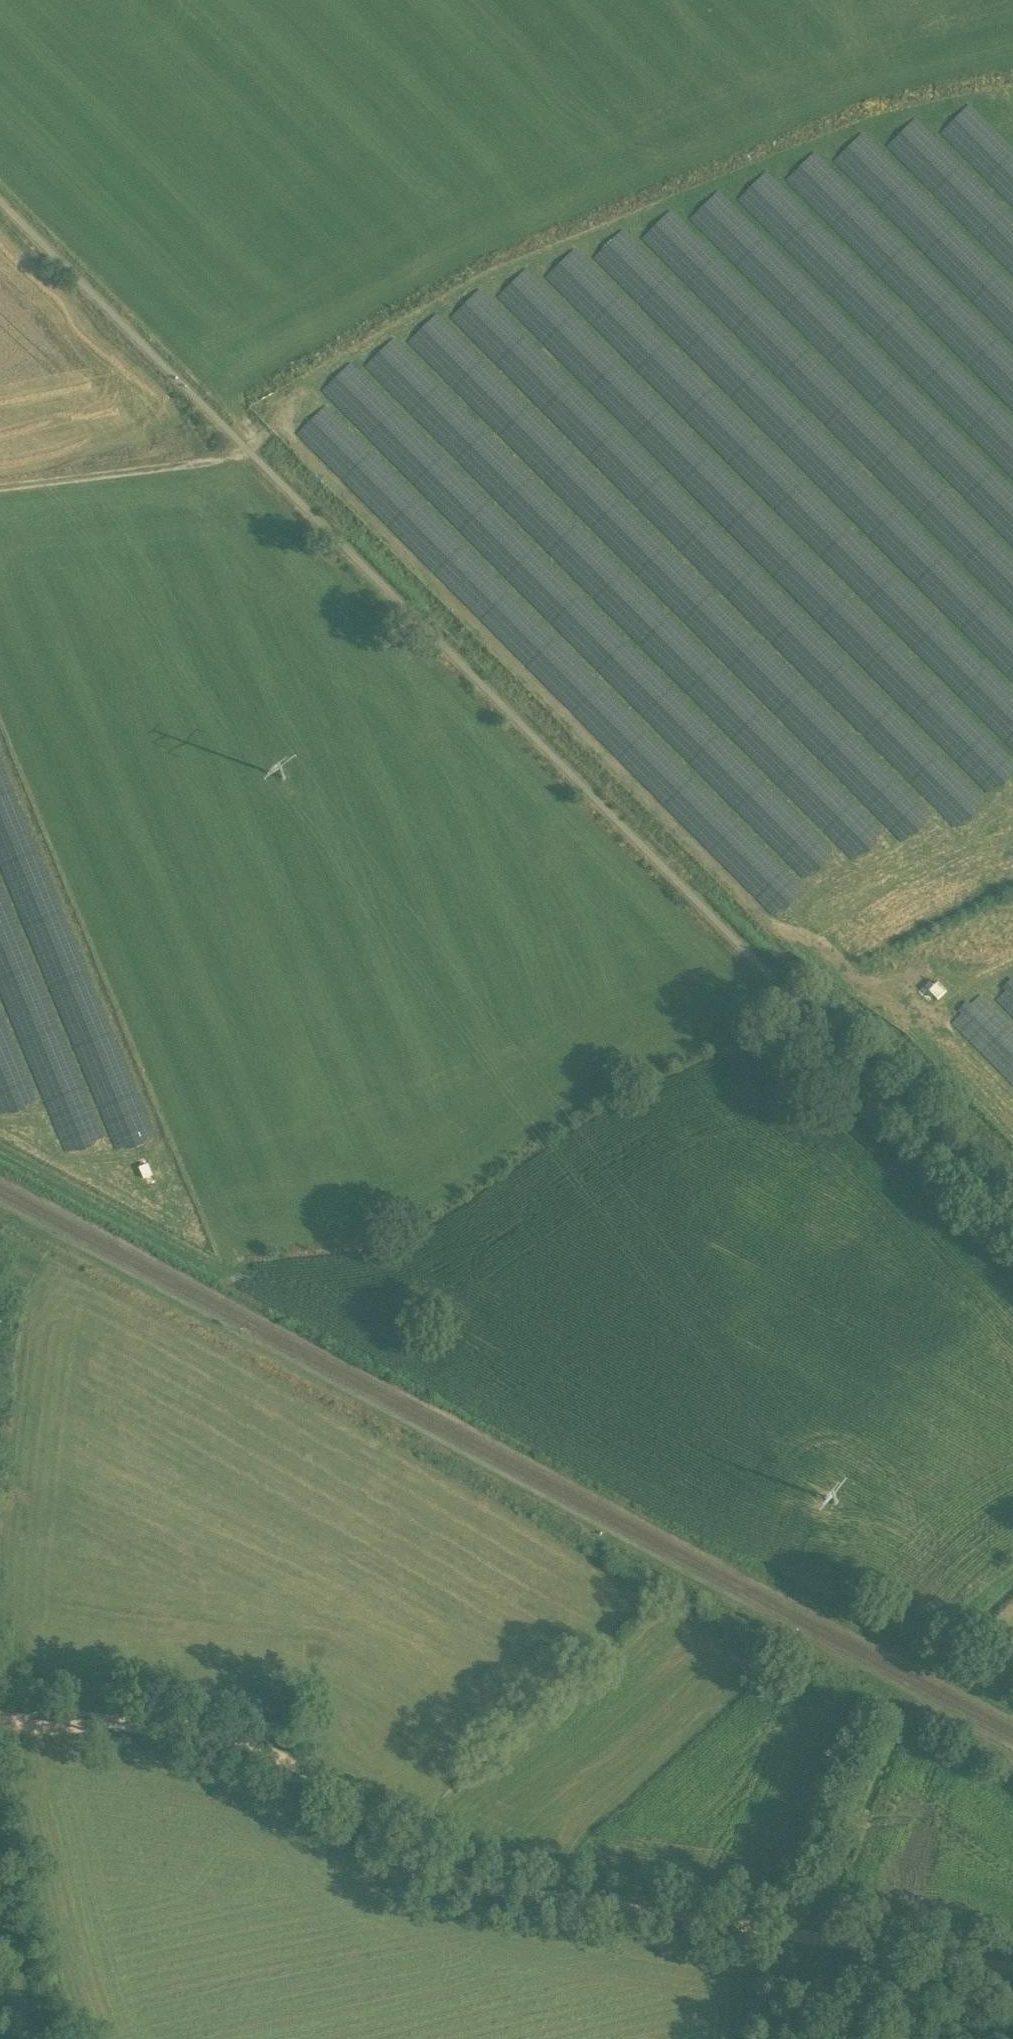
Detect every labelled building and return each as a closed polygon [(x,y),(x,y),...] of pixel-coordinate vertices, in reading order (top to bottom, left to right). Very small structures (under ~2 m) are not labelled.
[(929,990),(934,996),(937,999),(946,991),(937,982),(934,985),(929,990)]
